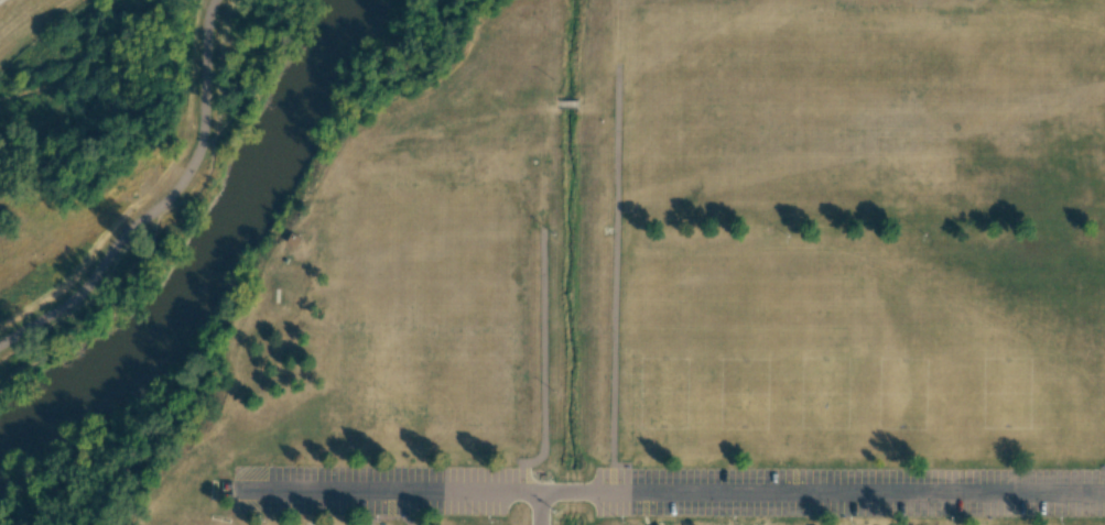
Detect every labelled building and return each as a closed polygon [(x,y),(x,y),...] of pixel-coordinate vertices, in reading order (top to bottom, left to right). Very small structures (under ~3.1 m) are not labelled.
[(293,230),(288,245),(301,249),(305,234),(293,230)]
